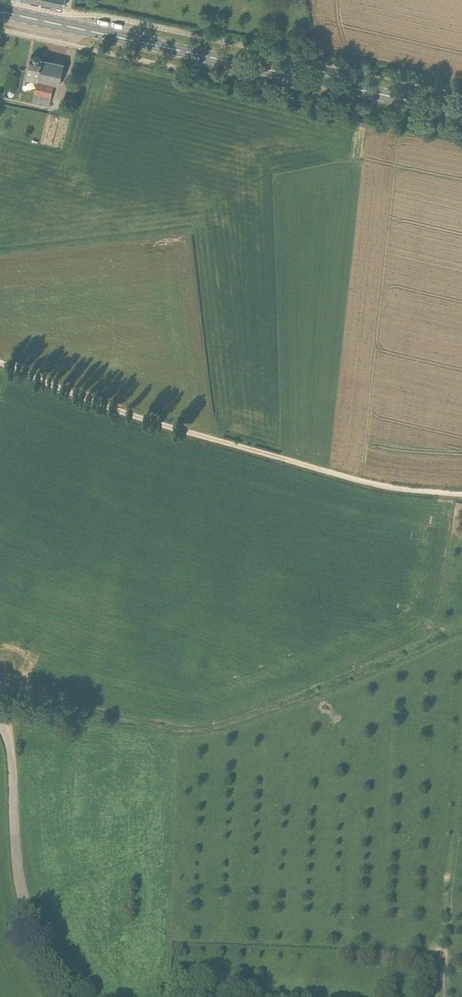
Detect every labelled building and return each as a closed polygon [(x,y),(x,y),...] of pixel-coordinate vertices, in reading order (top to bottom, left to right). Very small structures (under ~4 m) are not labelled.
[(64,63),(31,56),(27,74),(28,74),(26,80),(37,82),(35,93),(32,102),(49,106),(51,96),(54,84),(59,85),(64,63)] [(8,73),(6,83),(5,87),(15,90),(18,75),(8,73)]
